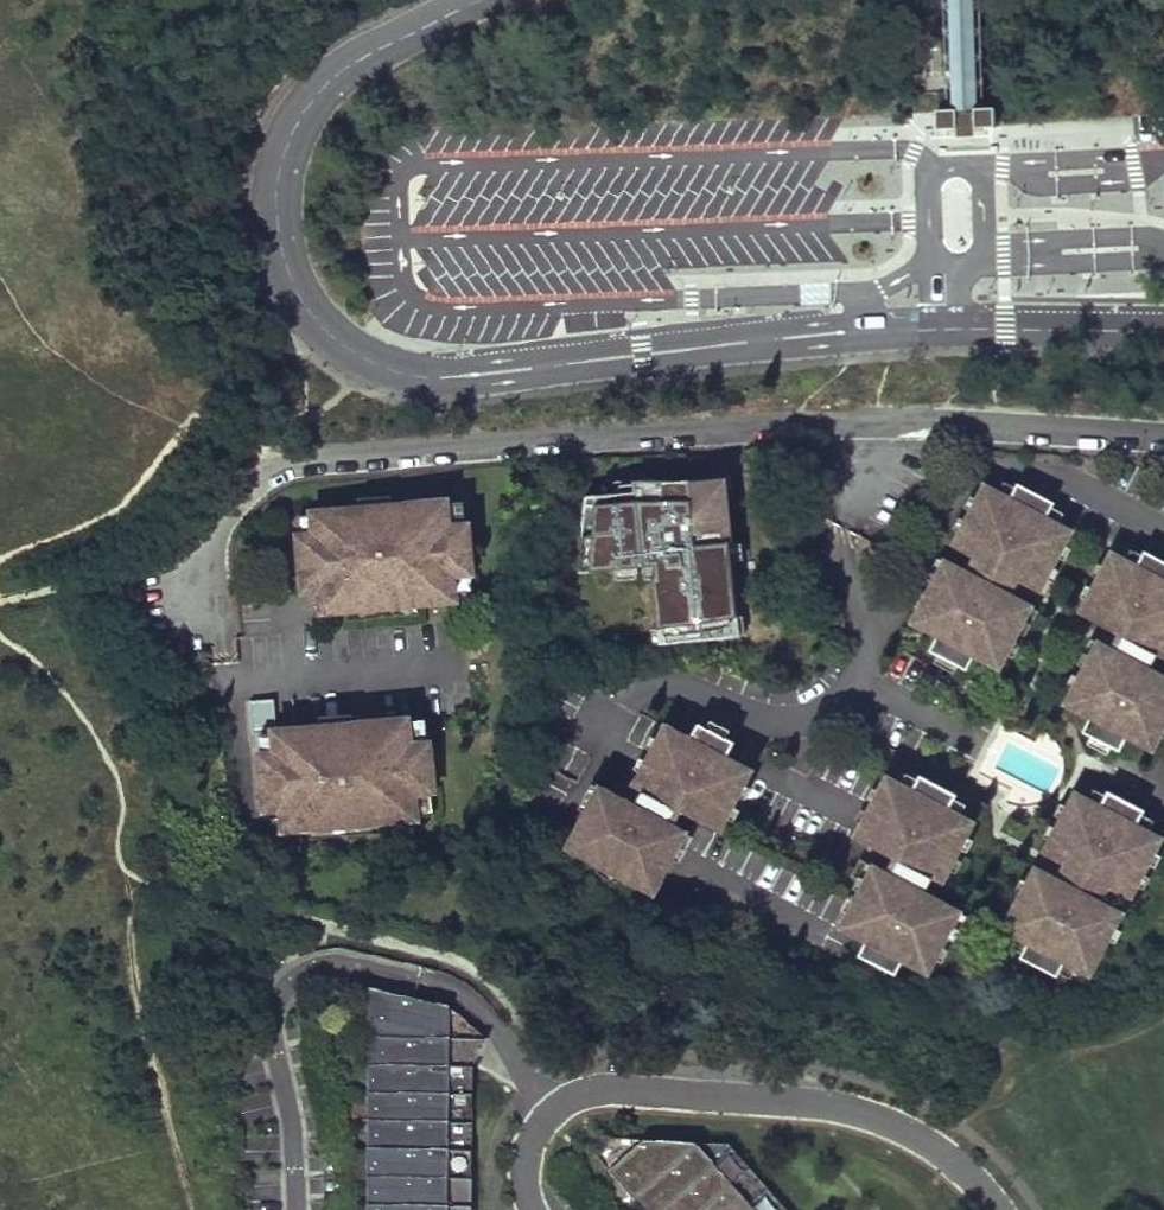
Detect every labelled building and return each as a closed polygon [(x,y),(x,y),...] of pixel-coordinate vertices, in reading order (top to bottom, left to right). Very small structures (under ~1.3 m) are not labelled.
[(955,110),(981,108),(975,0),(950,0),(955,110)] [(998,108),(981,108),(981,119),(982,129),(999,128),(998,108)] [(955,110),(938,110),(939,131),(956,130),(955,120),(955,110)] [(564,518),(579,522),(589,463),(578,464),(564,518)] [(1004,480),(996,496),(1032,515),(1041,499),(1004,480)] [(959,555),(1005,578),(1024,589),(1057,528),(1032,515),(996,496),(971,483),(939,544),(959,555)] [(349,595),(463,589),(462,564),(480,563),(478,514),(459,515),(457,489),(322,496),(323,518),(306,519),(308,560),(347,557),(348,576),(349,595)] [(624,568),(628,613),(629,616),(649,615),(650,605),(694,601),(689,545),(671,545),(669,526),(639,527),(642,566),(624,568)] [(1123,564),(1160,583),(1163,575),(1163,565),(1131,548),(1123,564)] [(1149,655),(1152,657),(1163,634),(1163,585),(1160,583),(1123,564),(1098,551),(1066,612),(1104,632),(1149,655)] [(959,555),(952,569),(997,593),(1005,578),(959,555)] [(347,557),(308,560),(309,578),(348,576),(347,557)] [(997,593),(952,569),(932,559),(900,620),(924,632),(961,652),(985,665),(1017,604),(997,593)] [(610,648),(654,643),(650,605),(649,615),(629,616),(628,613),(607,616),(610,648)] [(924,632),(916,648),(952,667),(961,652),(924,632)] [(1104,632),(1096,646),(1141,670),(1149,655),(1104,632)] [(1077,714),(1114,734),(1139,746),(1163,698),(1163,682),(1141,670),(1096,646),(1085,640),(1053,701),(1077,714)] [(283,813),(398,807),(396,781),(416,780),(413,731),(394,732),(393,706),(260,713),(258,682),(234,683),(235,715),(257,714),(258,735),(241,736),(244,777),(282,775),(283,813)] [(1114,734),(1077,714),(1069,730),(1106,749),(1114,734)] [(684,720),(676,736),(713,755),(721,739),(684,720)] [(713,755),(676,736),(652,723),(620,784),(622,785),(667,809),(705,829),(737,767),(713,755)] [(906,773),(898,788),(934,807),(943,792),(906,773)] [(282,775),(244,777),(245,795),(282,793),(282,775)] [(880,856),(925,880),(927,881),(959,820),(934,807),(898,788),(874,776),(842,836),(880,856)] [(660,823),(614,800),(586,785),(554,846),(640,891),(672,830),(660,823)] [(622,785),(614,800),(660,823),(667,809),(622,785)] [(1093,789),(1086,805),(1122,824),(1131,808),(1093,789)] [(1049,863),(1094,887),(1115,898),(1146,837),(1122,824),(1086,805),(1061,792),(1029,853),(1049,863)] [(880,856),(872,871),(917,894),(925,880),(880,856)] [(1049,863),(1041,878),(1086,902),(1094,887),(1049,863)] [(852,938),(890,958),(914,970),(945,909),(917,894),(872,871),(860,865),(828,926),(852,938)] [(1014,942),(1051,961),(1075,974),(1107,912),(1086,902),(1041,878),(1022,868),(989,929),(1014,942)] [(890,958),(852,938),(845,954),(881,974),(890,958)] [(1051,961),(1014,942),(1006,957),(1042,977),(1051,961)] [(449,1004),(370,986),(369,1034),(450,1035),(449,1004)] [(450,1062),(450,1035),(369,1034),(369,1062),(450,1062)] [(450,1091),(450,1062),(369,1062),(369,1090),(450,1091)] [(450,1119),(450,1091),(369,1090),(369,1118),(450,1119)] [(449,1147),(450,1119),(369,1118),(368,1146),(449,1147)] [(634,1197),(698,1141),(644,1138),(611,1170),(626,1187),(634,1197)] [(716,1161),(698,1141),(634,1197),(646,1209),(659,1209),(716,1161)] [(449,1176),(449,1147),(368,1146),(367,1174),(449,1176)] [(734,1181),(716,1161),(659,1209),(701,1209),(734,1181)] [(449,1176),(367,1174),(367,1201),(448,1202),(449,1176)] [(753,1202),(734,1181),(701,1209),(744,1209),(753,1202)] [(448,1202),(367,1201),(367,1209),(448,1209),(448,1202)]
